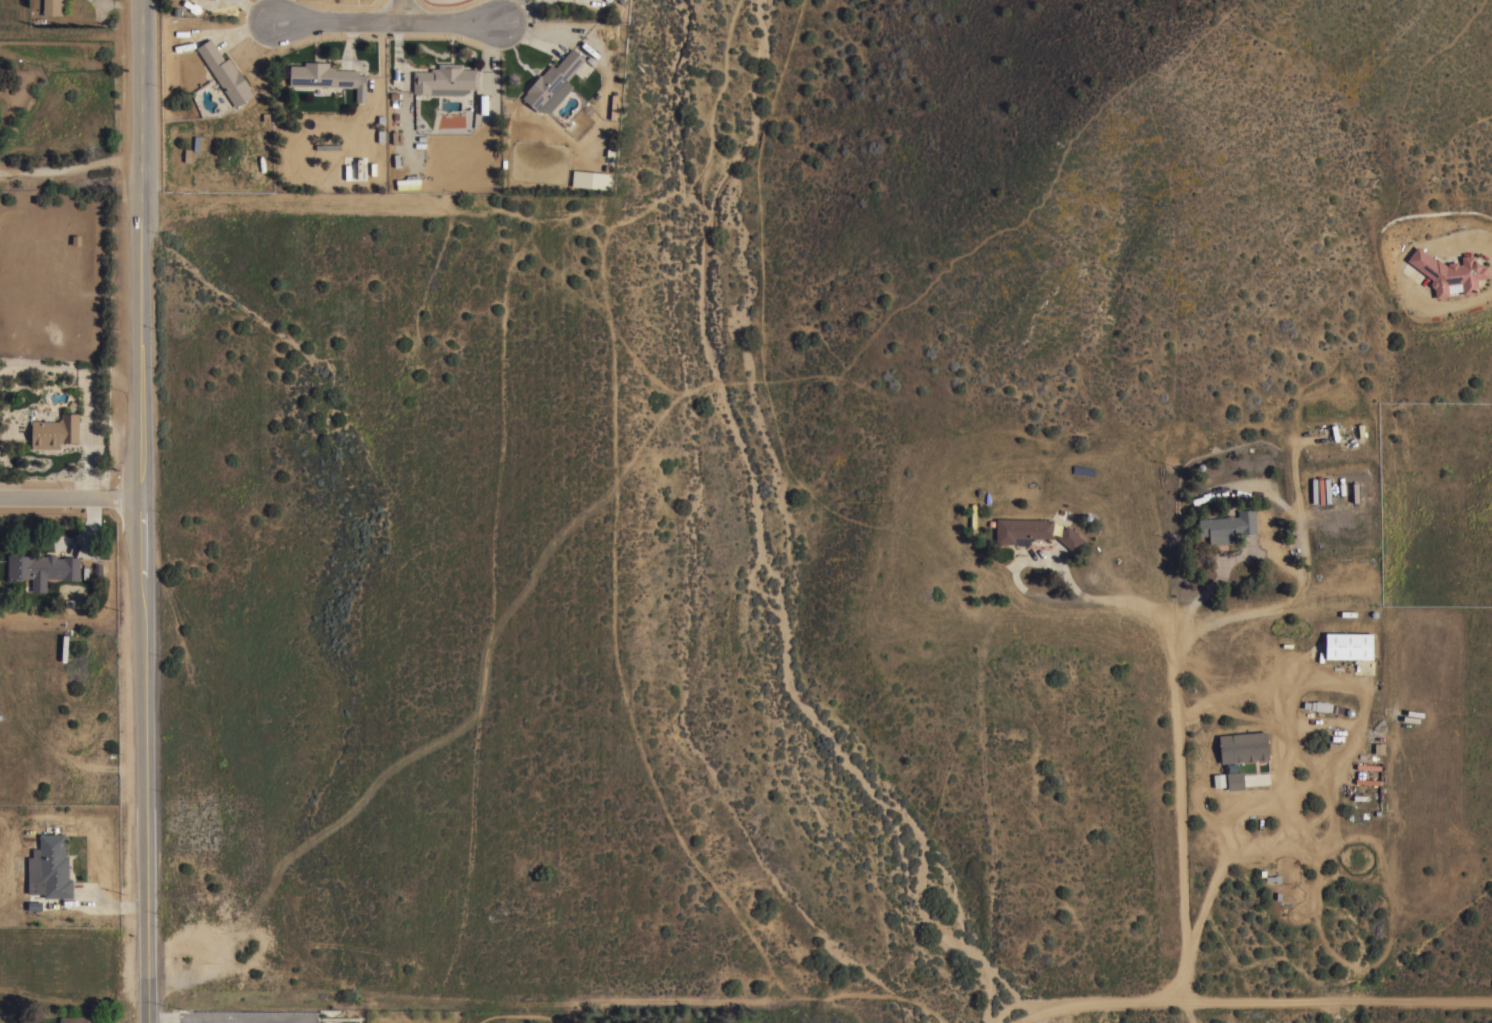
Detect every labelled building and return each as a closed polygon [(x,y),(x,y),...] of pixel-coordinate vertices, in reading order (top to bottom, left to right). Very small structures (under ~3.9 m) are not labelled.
[(43,15),(43,0),(60,0),(60,15),(43,15)] [(225,60),(229,57),(237,70),(238,69),(250,87),(249,88),(253,95),(235,107),(196,48),(210,38),(225,60)] [(567,79),(570,84),(571,87),(548,112),(546,112),(538,112),(522,97),(527,92),(526,91),(540,74),(541,75),(551,64),(555,67),(572,47),(585,59),(567,79)] [(341,96),(313,95),(313,90),(292,90),(293,85),(289,85),(290,65),(304,65),(304,61),(329,62),(329,66),(335,66),(335,69),(358,70),(358,74),(366,74),(365,102),(355,101),(356,86),(341,86),(341,96)] [(462,63),(462,69),(478,69),(478,89),(469,89),(469,91),(461,95),(430,94),(430,93),(413,93),(413,71),(430,71),(431,68),(438,68),(438,63),(462,63)] [(392,131),(393,131),(393,130),(397,129),(397,131),(401,131),(402,143),(392,143),(392,131)] [(342,155),(367,155),(367,176),(368,176),(368,180),(367,180),(342,180),(342,155)] [(610,172),(571,171),(571,188),(610,188),(610,172)] [(419,174),(419,178),(420,178),(421,183),(396,184),(395,179),(408,178),(408,175),(419,174)] [(1407,260),(1417,246),(1435,259),(1436,257),(1447,265),(1448,265),(1447,262),(1457,261),(1458,264),(1462,263),(1461,256),(1473,254),(1474,259),(1482,265),(1486,265),(1488,277),(1476,279),(1478,292),(1462,294),(1462,290),(1448,292),(1449,296),(1435,298),(1434,288),(1433,288),(1430,285),(1430,282),(1432,279),(1407,260)] [(78,442),(63,441),(63,442),(59,442),(59,448),(31,448),(32,421),(57,421),(61,417),(61,412),(78,413),(78,442)] [(1226,517),(1227,515),(1232,515),(1233,516),(1238,516),(1237,510),(1255,508),(1256,533),(1240,534),(1240,533),(1237,533),(1236,531),(1235,531),(1236,542),(1209,544),(1209,535),(1200,536),(1198,518),(1226,517)] [(1053,519),(1053,538),(1030,538),(1030,544),(1026,543),(1025,545),(1018,545),(1016,543),(996,543),(996,518),(1053,519)] [(1084,539),(1073,552),(1056,537),(1067,524),(1084,539)] [(79,579),(62,579),(62,578),(46,578),(46,591),(31,591),(32,577),(23,577),(23,580),(12,580),(11,581),(8,581),(6,579),(6,577),(7,575),(8,553),(23,554),(23,555),(47,555),(48,555),(49,553),(53,553),(54,555),(56,555),(56,557),(62,557),(62,556),(79,556),(79,579)] [(1325,658),(1325,632),(1375,632),(1375,638),(1377,638),(1377,652),(1372,652),(1372,658),(1325,658)] [(1328,703),(1332,704),(1331,712),(1327,711),(1327,712),(1315,711),(1315,710),(1311,709),(1311,702),(1316,702),(1316,701),(1328,703)] [(1266,731),(1268,758),(1221,763),(1218,735),(1266,731)] [(1243,771),(1244,788),(1228,789),(1226,773),(1243,771)] [(1244,785),(1263,784),(1263,773),(1243,774),(1244,785)] [(1214,787),(1224,786),(1223,774),(1212,775),(1214,787)] [(65,855),(68,855),(68,878),(72,878),(72,897),(44,898),(44,893),(28,893),(27,856),(32,856),(32,848),(39,848),(39,837),(38,837),(38,835),(39,835),(39,833),(65,833),(65,855)]
